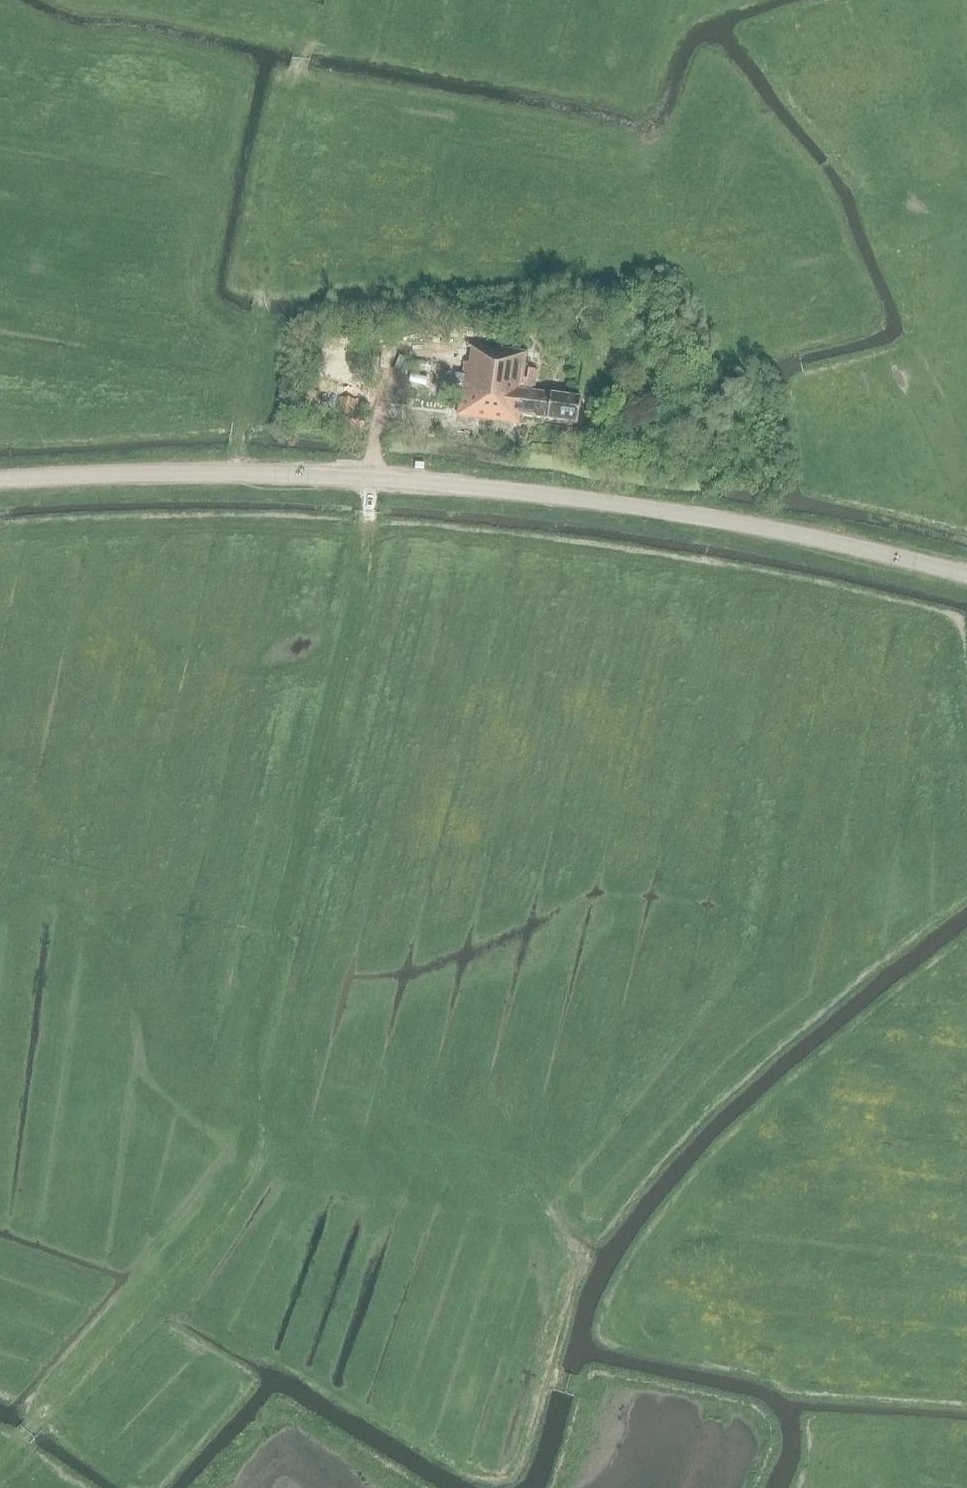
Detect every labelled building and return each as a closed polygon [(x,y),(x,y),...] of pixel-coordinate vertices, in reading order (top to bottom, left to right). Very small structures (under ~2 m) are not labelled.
[(579,335),(565,332),(563,344),(577,347),(579,335)] [(324,367),(340,372),(347,347),(331,342),(324,367)] [(546,419),(577,423),(580,398),(534,392),(536,373),(525,371),(528,352),(467,344),(457,416),(518,424),(519,416),(546,419)] [(307,389),(304,408),(311,410),(313,399),(318,399),(320,391),(307,389)] [(336,412),(354,416),(357,401),(339,397),(336,412)]
